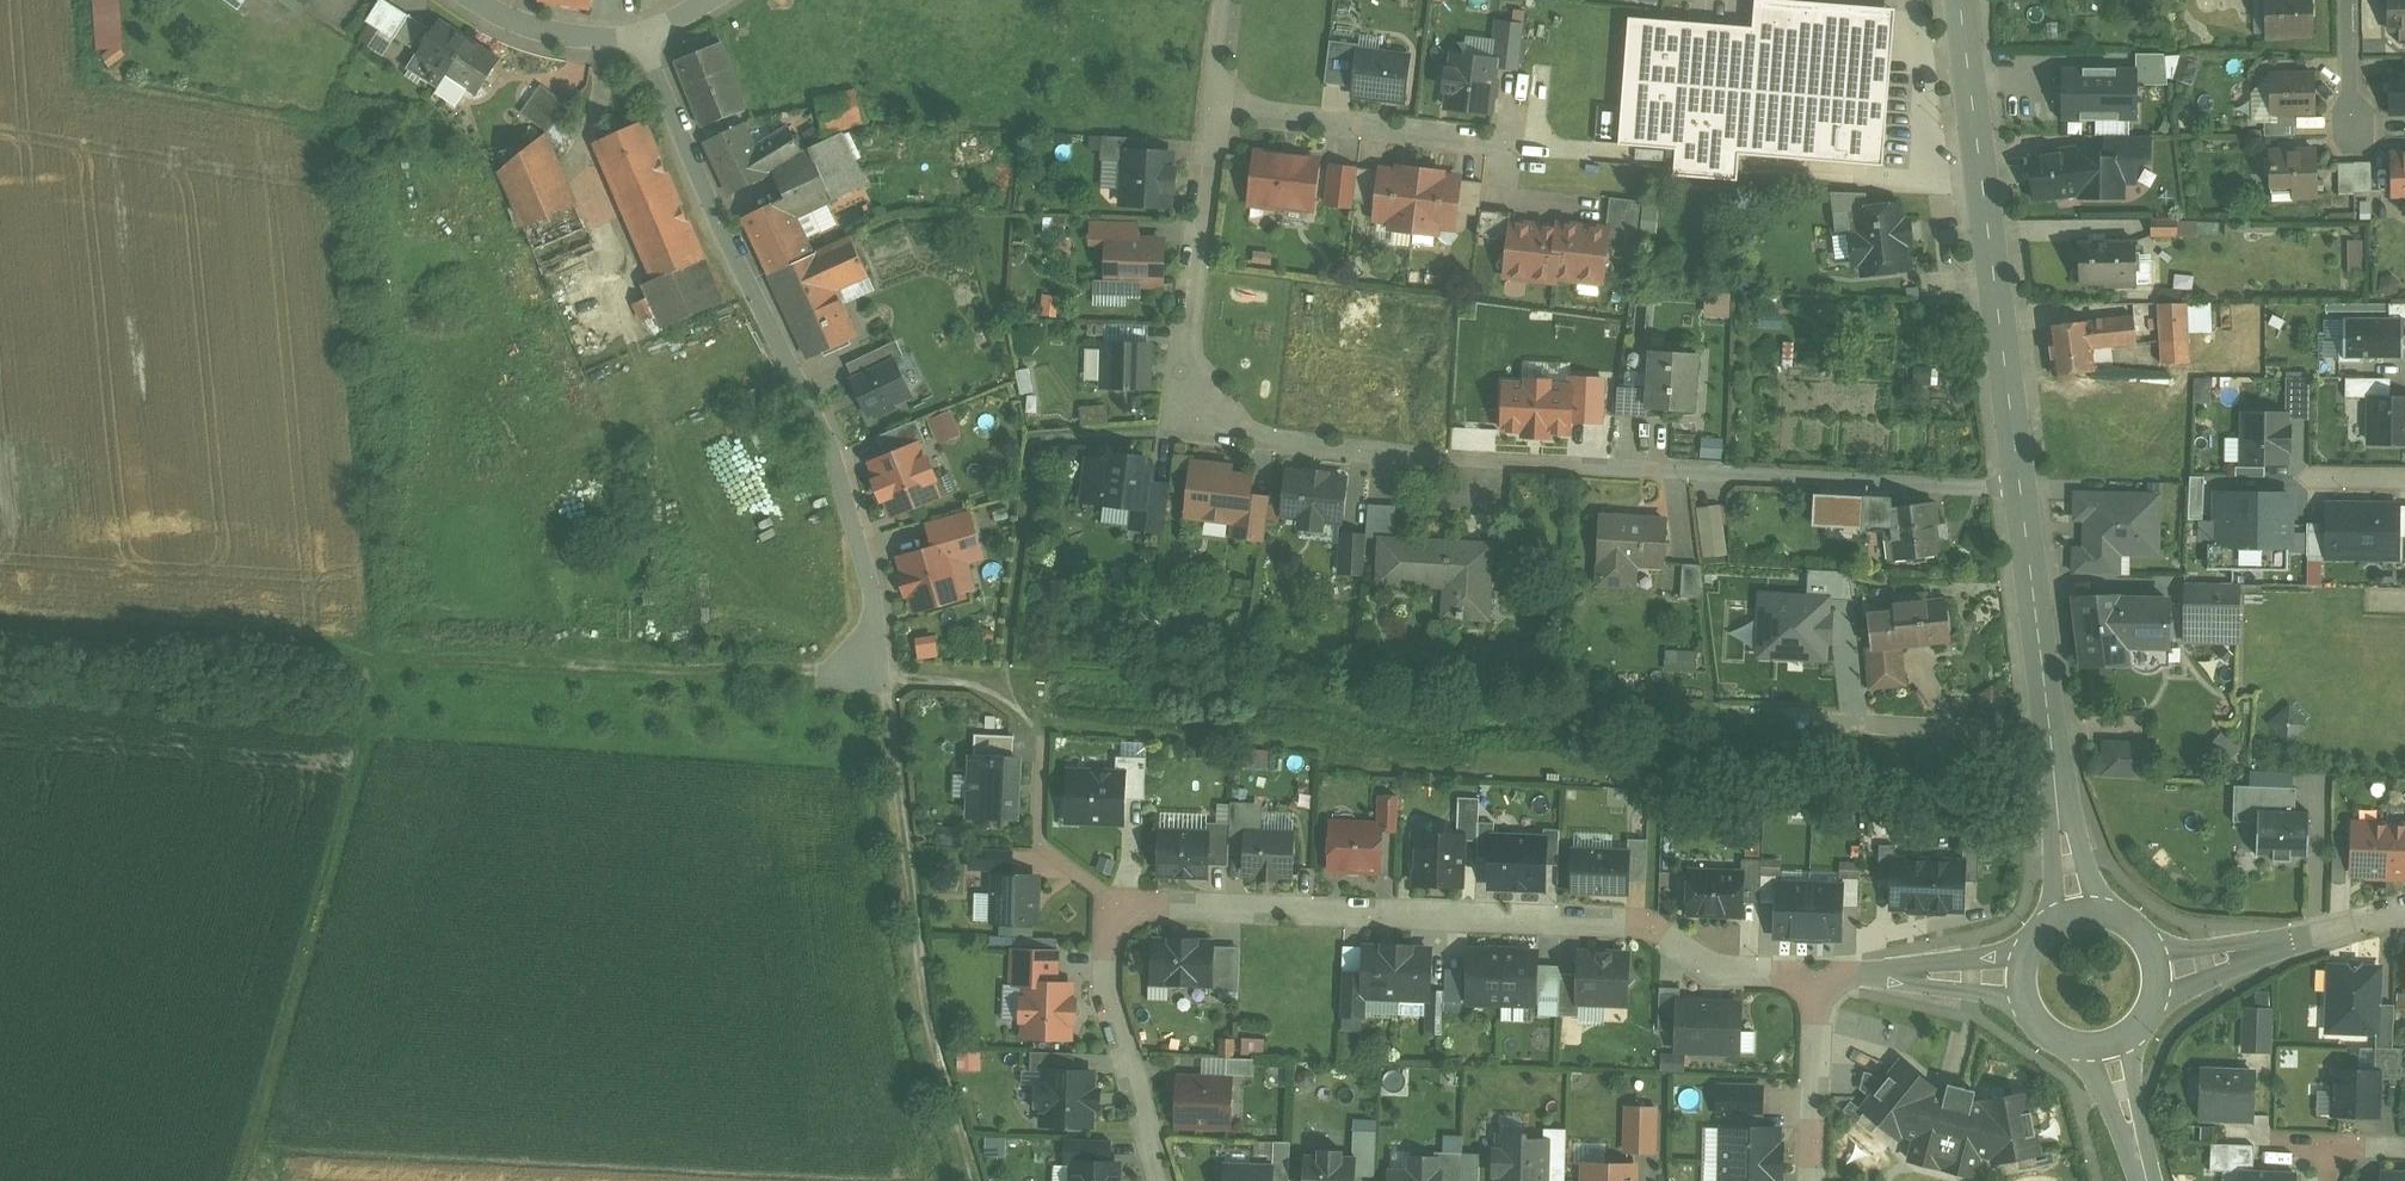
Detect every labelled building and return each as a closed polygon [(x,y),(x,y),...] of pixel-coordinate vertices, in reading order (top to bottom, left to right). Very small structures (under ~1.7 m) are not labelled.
[(99,47),(122,45),(118,0),(96,0),(99,47)] [(239,9),(246,0),(227,0),(239,9)] [(300,0),(282,0),(301,15),(308,6),(300,0)] [(385,0),(381,0),(367,22),(381,31),(396,7),(385,0)] [(593,10),(595,0),(546,0),(593,10)] [(1754,29),(1629,19),(1619,144),(1676,148),(1674,175),(1736,180),(1738,154),(1882,165),(1895,11),(1756,0),(1754,29)] [(2314,0),(2269,0),(2269,38),(2294,38),(2294,35),(2315,35),(2314,0)] [(2390,29),(2400,29),(2401,44),(2404,44),(2404,0),(2389,0),(2390,29)] [(411,17),(396,7),(381,31),(396,40),(411,17)] [(442,22),(420,55),(410,48),(400,63),(439,89),(448,75),(470,41),(442,22)] [(1498,24),(1493,62),(1498,62),(1497,68),(1518,71),(1523,27),(1498,24)] [(1374,49),(1376,38),(1353,35),(1351,45),(1374,49)] [(500,61),(470,41),(448,75),(478,94),(500,61)] [(1358,50),(1360,51),(1360,48),(1332,44),(1327,85),(1352,89),(1358,50)] [(723,45),(679,61),(687,83),(701,78),(706,91),(720,81),(717,71),(731,66),(723,45)] [(1360,51),(1358,50),(1352,89),(1351,96),(1405,103),(1411,58),(1360,51)] [(1453,57),(1446,113),(1491,118),(1497,68),(1498,62),(1493,62),(1453,57)] [(720,81),(706,91),(701,78),(687,83),(703,127),(747,110),(731,66),(717,71),(720,81)] [(2140,69),(2062,68),(2062,121),(2139,122),(2140,69)] [(2316,114),(2315,74),(2272,75),(2273,115),(2316,114)] [(2391,74),(2392,114),(2404,114),(2404,74),(2391,74)] [(535,84),(517,115),(544,131),(562,100),(535,84)] [(825,137),(815,110),(799,116),(809,143),(825,137)] [(646,122),(598,143),(620,195),(669,174),(646,122)] [(789,130),(758,148),(746,124),(709,143),(733,194),(771,176),(770,173),(774,171),(803,152),(789,130)] [(958,131),(957,152),(997,153),(997,132),(958,131)] [(583,221),(547,135),(502,173),(532,242),(583,221)] [(1149,139),(1106,137),(1105,158),(1126,159),(1127,152),(1148,153),(1149,139)] [(2152,137),(2109,137),(2109,160),(2137,160),(2137,161),(2151,161),(2152,137)] [(803,152),(774,171),(788,200),(797,218),(810,211),(835,199),(810,148),(803,152)] [(2316,153),(2298,153),(2298,150),(2272,151),(2272,150),(2271,150),(2272,189),(2275,189),(2275,187),(2295,186),(2296,198),(2299,198),(2299,196),(2317,195),(2318,198),(2320,198),(2319,149),(2316,149),(2316,153)] [(2058,155),(2031,158),(2037,201),(2080,195),(2082,195),(2077,152),(2076,150),(2058,152),(2058,155)] [(1148,153),(1127,152),(1126,159),(1126,169),(1122,169),(1121,188),(1124,188),(1124,204),(1171,207),(1172,191),(1175,191),(1177,171),(1173,170),(1174,154),(1148,153)] [(2109,160),(2092,159),(2092,152),(2077,152),(2082,195),(2080,195),(2080,198),(2124,198),(2124,183),(2137,183),(2137,161),(2137,160),(2109,160)] [(1319,160),(1258,153),(1252,202),(1270,205),(1274,210),(1287,211),(1292,207),(1313,210),(1319,160)] [(2392,155),(2394,197),(2404,196),(2404,154),(2392,155)] [(1359,170),(1333,167),(1328,205),(1354,208),(1355,202),(1359,170)] [(1383,172),(1359,169),(1359,170),(1355,202),(1379,205),(1383,172)] [(1400,173),(1383,170),(1379,205),(1377,220),(1393,222),(1392,229),(1415,231),(1422,172),(1400,169),(1400,173)] [(1444,174),(1422,172),(1415,231),(1438,234),(1439,227),(1455,229),(1457,214),(1460,181),(1461,180),(1444,178),(1444,174)] [(669,174),(620,195),(648,264),(697,243),(669,174)] [(1485,183),(1460,181),(1457,214),(1481,217),(1482,210),(1485,183)] [(1870,209),(1867,194),(1833,194),(1837,232),(1851,230),(1855,264),(1864,263),(1866,275),(1903,271),(1902,258),(1907,258),(1901,205),(1870,209)] [(1643,202),(1611,198),(1608,230),(1609,230),(1609,232),(1638,236),(1643,202)] [(835,199),(810,211),(828,249),(853,237),(851,232),(835,199)] [(788,200),(746,221),(766,264),(786,254),(784,249),(796,244),(804,260),(815,255),(797,218),(788,200)] [(1517,214),(1482,210),(1481,217),(1478,238),(1512,241),(1514,224),(1515,224),(1517,214)] [(2179,220),(2153,220),(2153,237),(2179,237),(2179,220)] [(1112,224),(1092,223),(1092,241),(1111,241),(1112,224)] [(1515,224),(1514,224),(1512,241),(1508,277),(1556,282),(1557,278),(1556,277),(1561,229),(1560,229),(1515,224)] [(1608,230),(1561,225),(1560,229),(1561,229),(1556,277),(1557,278),(1603,283),(1609,232),(1609,230),(1608,230)] [(1164,242),(1111,241),(1110,284),(1162,285),(1164,242)] [(2346,241),(2344,269),(2357,270),(2358,242),(2346,241)] [(697,243),(648,264),(656,281),(705,260),(697,243)] [(2139,289),(2138,243),(2081,244),(2082,287),(2107,287),(2106,290),(2139,289)] [(796,244),(784,249),(786,254),(766,264),(772,275),(804,260),(796,244)] [(804,260),(772,275),(781,296),(800,287),(805,299),(835,285),(837,290),(870,276),(858,249),(825,264),(820,253),(815,255),(804,260)] [(835,285),(805,299),(800,287),(781,296),(810,358),(858,336),(837,290),(835,285)] [(1704,321),(1726,320),(1725,294),(1703,295),(1704,321)] [(2189,304),(2160,304),(2162,343),(2191,342),(2189,304)] [(2388,320),(2402,320),(2402,338),(2404,338),(2404,305),(2388,306),(2388,320)] [(2135,315),(2049,327),(2056,377),(2097,372),(2094,351),(2139,345),(2135,315)] [(2338,339),(2338,365),(2361,364),(2361,360),(2402,359),(2402,338),(2402,320),(2388,320),(2344,320),(2344,339),(2338,339)] [(1102,325),(1102,341),(1137,341),(1137,325),(1102,325)] [(847,365),(853,379),(896,360),(903,357),(897,343),(847,365)] [(1149,344),(1102,344),(1102,391),(1149,391),(1149,344)] [(1699,355),(1653,352),(1650,387),(1649,409),(1695,412),(1699,355)] [(853,379),(850,380),(868,420),(893,409),(892,405),(912,396),(896,360),(853,379)] [(1013,372),(1017,394),(1028,392),(1024,370),(1013,372)] [(2369,398),(2390,398),(2390,380),(2346,379),(2346,398),(2369,398)] [(1548,432),(1569,433),(1572,387),(1550,386),(1550,382),(1527,380),(1526,386),(1506,384),(1503,431),(1522,432),(1522,436),(1548,437),(1548,432)] [(2287,411),(2287,419),(2309,419),(2309,380),(2287,380),(2287,411)] [(1650,387),(1620,385),(1616,417),(1649,419),(1649,409),(1650,387)] [(2369,398),(2368,446),(2404,447),(2404,398),(2390,398),(2369,398)] [(2240,411),(2240,466),(2287,466),(2287,453),(2290,453),(2290,426),(2287,426),(2287,419),(2287,411),(2240,411)] [(878,439),(885,458),(921,445),(925,443),(917,424),(878,439)] [(885,458),(870,464),(877,481),(873,483),(882,506),(884,505),(889,517),(941,498),(936,486),(941,485),(929,455),(925,456),(921,445),(885,458)] [(1144,460),(1117,457),(1116,464),(1090,461),(1086,495),(1106,497),(1105,503),(1142,507),(1148,508),(1151,485),(1153,469),(1143,468),(1144,460)] [(1253,477),(1224,473),(1225,466),(1195,463),(1188,517),(1235,523),(1247,524),(1251,496),(1253,477)] [(1329,474),(1309,471),(1308,475),(1289,473),(1284,515),(1303,517),(1303,521),(1323,523),(1323,520),(1342,522),(1347,480),(1328,477),(1329,474)] [(2199,517),(2200,477),(2184,477),(2183,517),(2199,517)] [(1171,488),(1151,485),(1148,508),(1142,507),(1139,527),(1166,530),(1171,488)] [(2160,494),(2073,492),(2072,523),(2082,523),(2081,548),(2072,548),(2071,574),(2120,575),(2120,555),(2158,556),(2160,494)] [(2289,494),(2218,494),(2217,544),(2207,544),(2207,571),(2288,572),(2289,494)] [(1272,498),(1251,496),(1247,524),(1235,523),(1233,537),(1266,541),(1272,498)] [(1867,497),(1835,496),(1834,527),(1866,529),(1867,497)] [(1936,503),(1893,508),(1892,499),(1867,497),(1866,529),(1867,529),(1867,526),(1893,527),(1895,539),(1886,540),(1888,561),(1897,560),(1897,561),(1939,556),(1936,526),(1939,526),(1936,503)] [(1398,506),(1370,504),(1368,536),(1368,538),(1382,539),(1397,540),(1398,506)] [(2401,505),(2325,504),(2325,525),(2325,557),(2325,559),(2400,560),(2401,538),(2401,507),(2401,505)] [(927,523),(934,549),(941,547),(952,559),(969,564),(985,560),(972,511),(927,523)] [(1651,520),(1617,519),(1617,518),(1601,517),(1599,561),(1601,562),(1600,584),(1634,586),(1635,584),(1630,584),(1631,563),(1666,565),(1668,521),(1651,520)] [(2325,557),(2325,525),(2307,525),(2307,556),(2325,557)] [(1368,536),(1344,535),(1342,573),(1366,574),(1368,538),(1368,536)] [(1715,537),(1703,538),(1706,560),(1717,559),(1715,537)] [(1397,540),(1382,539),(1380,584),(1461,588),(1459,618),(1490,620),(1494,545),(1397,540)] [(934,549),(898,559),(903,576),(900,576),(906,597),(909,597),(913,613),(965,599),(964,594),(977,591),(969,564),(952,559),(941,547),(934,549)] [(1702,565),(1684,564),(1682,598),(1705,599),(1702,565)] [(2241,587),(2187,585),(2187,642),(2240,644),(2241,587)] [(1949,602),(1929,604),(1928,593),(1893,596),(1895,615),(1871,617),(1874,647),(1898,645),(1899,647),(1901,647),(1953,641),(1949,602)] [(1759,655),(1825,659),(1825,640),(1830,641),(1830,618),(1826,618),(1827,600),(1762,596),(1759,655)] [(2170,598),(2121,597),(2121,596),(2076,598),(2084,667),(2129,665),(2129,657),(2168,658),(2170,598)] [(910,659),(932,658),(931,637),(909,638),(910,659)] [(1874,647),(1871,647),(1875,688),(1905,685),(1901,647),(1899,647),(1898,645),(1874,647)] [(1693,670),(1692,651),(1663,652),(1663,670),(1693,670)] [(2267,717),(2283,741),(2304,727),(2289,703),(2267,717)] [(2218,732),(2204,747),(2221,764),(2236,749),(2218,732)] [(1015,738),(977,736),(976,758),(1014,759),(1015,738)] [(2150,746),(2107,743),(2105,773),(2148,776),(2150,746)] [(1148,758),(1118,757),(1117,774),(1126,774),(1125,800),(1147,800),(1148,758)] [(976,758),(975,758),(972,817),(1017,819),(1019,760),(976,758)] [(1117,774),(1070,772),(1069,800),(1081,812),(1080,822),(1106,823),(1118,813),(1125,813),(1125,800),(1126,774),(1117,774)] [(2258,813),(2296,814),(2296,789),(2234,787),(2233,823),(2258,824),(2258,813)] [(1400,798),(1382,797),(1381,826),(1382,826),(1382,831),(1399,832),(1400,798)] [(1481,799),(1460,798),(1458,836),(1466,836),(1465,841),(1480,842),(1480,823),(1481,799)] [(1252,804),(1233,803),(1232,824),(1231,846),(1248,846),(1248,834),(1251,834),(1252,804)] [(2258,824),(2257,857),(2274,857),(2274,864),(2290,864),(2291,857),(2307,858),(2308,815),(2296,814),(2258,813),(2258,824)] [(1496,824),(1480,823),(1480,842),(1479,859),(1493,859),(1494,838),(1495,837),(1496,824)] [(1232,824),(1209,824),(1208,834),(1210,834),(1209,866),(1230,867),(1231,846),(1232,824)] [(1381,826),(1358,825),(1353,830),(1333,829),(1332,870),(1381,872),(1382,831),(1382,826),(1381,826)] [(2390,826),(2355,825),(2354,874),(2377,875),(2377,877),(2388,877),(2390,826)] [(2390,826),(2388,877),(2399,878),(2399,876),(2404,876),(2404,826),(2390,826)] [(1561,831),(1545,830),(1545,839),(1547,839),(1546,866),(1560,866),(1561,831)] [(1276,832),(1262,832),(1259,834),(1251,834),(1248,834),(1248,846),(1247,874),(1262,875),(1262,879),(1277,880),(1277,875),(1293,876),(1295,836),(1278,835),(1276,832)] [(1208,834),(1162,833),(1161,875),(1208,877),(1209,866),(1210,834),(1208,834)] [(1458,836),(1418,835),(1414,835),(1413,865),(1417,866),(1416,885),(1464,887),(1465,841),(1466,836),(1458,836)] [(1495,837),(1494,838),(1493,859),(1492,888),(1545,889),(1546,866),(1547,839),(1545,839),(1495,837)] [(1649,842),(1635,842),(1635,855),(1649,856),(1649,842)] [(1897,846),(1881,846),(1880,879),(1894,879),(1895,860),(1896,860),(1897,846)] [(2349,848),(2335,848),(2334,860),(2348,860),(2349,848)] [(1980,849),(1965,849),(1964,862),(1965,862),(1965,882),(1979,883),(1980,849)] [(1013,851),(975,850),(974,869),(1012,870),(1013,851)] [(1630,854),(1575,852),(1574,891),(1629,892),(1629,881),(1630,855),(1630,854)] [(1635,855),(1630,855),(1629,881),(1648,881),(1649,856),(1635,855)] [(1763,861),(1743,860),(1743,875),(1744,875),(1743,903),(1762,904),(1763,861)] [(1896,860),(1895,860),(1894,879),(1893,909),(1917,910),(1917,912),(1928,912),(1930,861),(1896,860)] [(2348,860),(2334,860),(2333,883),(2347,884),(2348,860)] [(1964,862),(1930,861),(1928,912),(1940,913),(1940,910),(1964,911),(1965,882),(1965,862),(1964,862)] [(1743,875),(1691,873),(1690,896),(1689,896),(1690,897),(1688,899),(1688,910),(1692,915),(1703,915),(1705,914),(1706,914),(1724,914),(1735,904),(1743,904),(1743,903),(1744,875),(1743,875)] [(1038,878),(998,877),(996,922),(1037,923),(1038,878)] [(1845,888),(1778,885),(1776,936),(1799,937),(1803,941),(1816,941),(1820,938),(1843,939),(1845,888)] [(1197,942),(1173,941),(1173,943),(1156,942),(1155,983),(1171,983),(1177,987),(1183,989),(1190,988),(1196,984),(1212,985),(1213,949),(1214,944),(1197,944),(1197,942)] [(1392,949),(1367,948),(1366,974),(1365,996),(1366,996),(1381,996),(1381,999),(1400,1000),(1402,947),(1392,946),(1392,949)] [(1432,951),(1414,950),(1414,947),(1402,947),(1400,1000),(1401,1000),(1401,997),(1430,998),(1430,992),(1432,951)] [(1242,950),(1213,949),(1212,985),(1212,992),(1219,993),(1220,977),(1241,978),(1242,950)] [(1497,953),(1471,952),(1469,1002),(1503,1003),(1505,950),(1497,950),(1497,953)] [(1538,954),(1513,954),(1513,951),(1505,950),(1503,1003),(1536,1004),(1537,992),(1538,966),(1538,954)] [(1059,953),(1015,951),(1014,985),(1015,985),(1016,978),(1036,979),(1036,1000),(1024,1000),(1023,1021),(1028,1021),(1027,1037),(1071,1039),(1072,1023),(1076,1023),(1077,1002),(1072,1001),(1073,985),(1058,985),(1059,953)] [(1629,955),(1581,953),(1581,974),(1579,1003),(1581,1003),(1627,1005),(1628,989),(1638,980),(1629,971),(1629,955)] [(1562,967),(1538,966),(1537,992),(1541,992),(1561,993),(1561,974),(1562,967)] [(2381,969),(2331,967),(2329,1032),(2377,1033),(2379,1033),(2380,1005),(2381,969)] [(1463,971),(1449,971),(1448,999),(1462,1000),(1463,971)] [(1366,974),(1344,974),(1343,1016),(1366,1017),(1366,996),(1365,996),(1366,974)] [(1581,974),(1561,974),(1561,993),(1560,1016),(1580,1017),(1581,1003),(1579,1003),(1581,974)] [(1241,978),(1220,977),(1219,993),(1240,994),(1241,978)] [(1682,989),(1661,988),(1659,1031),(1679,1032),(1680,1003),(1681,1003),(1682,989)] [(1445,992),(1430,992),(1430,998),(1429,1019),(1444,1020),(1445,992)] [(1561,993),(1541,992),(1541,1016),(1560,1016),(1561,993)] [(1448,999),(1446,999),(1446,1011),(1462,1012),(1462,1000),(1448,999)] [(1681,1003),(1680,1003),(1679,1032),(1678,1050),(1737,1052),(1738,1033),(1741,1033),(1742,1005),(1681,1003)] [(2396,1006),(2380,1005),(2379,1033),(2377,1033),(2377,1048),(2394,1048),(2396,1006)] [(2271,1011),(2248,1010),(2246,1050),(2270,1051),(2271,1011)] [(1444,1020),(1429,1019),(1429,1034),(1444,1034),(1445,1020),(1444,1020)] [(1261,1053),(1262,1039),(1239,1038),(1239,1052),(1261,1053)] [(1234,1041),(1223,1041),(1223,1056),(1233,1057),(1234,1041)] [(2394,1048),(2377,1048),(2376,1072),(2380,1072),(2380,1079),(2403,1080),(2404,1049),(2394,1048)] [(1042,1072),(1072,1072),(1072,1055),(1032,1054),(1031,1071),(1042,1072)] [(1686,1056),(1664,1055),(1663,1070),(1685,1071),(1686,1056)] [(1247,1060),(1228,1059),(1228,1076),(1246,1076),(1247,1060)] [(1871,1099),(1862,1110),(1899,1140),(1902,1137),(1915,1140),(1909,1164),(1977,1180),(1982,1159),(1994,1162),(1995,1166),(2042,1158),(2031,1094),(1984,1103),(1987,1119),(1973,1116),(1978,1094),(1951,1088),(1946,1111),(1927,1106),(1940,1090),(1902,1060),(1883,1083),(1871,1099)] [(2376,1072),(2337,1070),(2336,1096),(2339,1096),(2339,1116),(2379,1118),(2380,1079),(2380,1072),(2376,1072)] [(2256,1073),(2209,1071),(2207,1104),(2201,1104),(2201,1120),(2218,1120),(2218,1116),(2254,1117),(2256,1073)] [(1072,1072),(1042,1072),(1040,1131),(1096,1133),(1096,1111),(1100,1111),(1101,1089),(1096,1089),(1096,1073),(1072,1072)] [(1871,1099),(1883,1083),(1873,1075),(1866,1074),(1861,1092),(1871,1099)] [(1232,1082),(1181,1080),(1179,1124),(1230,1126),(1232,1082)] [(1763,1088),(1720,1087),(1720,1116),(1727,1116),(1763,1117),(1763,1088)] [(1627,1108),(1626,1153),(1656,1154),(1657,1109),(1627,1108)] [(1763,1117),(1727,1116),(1727,1128),(1762,1129),(1763,1117)] [(1727,1128),(1726,1128),(1725,1163),(1783,1164),(1784,1146),(1779,1146),(1780,1129),(1762,1129),(1727,1128)] [(1548,1165),(1548,1142),(1529,1142),(1529,1138),(1497,1138),(1497,1150),(1494,1150),(1493,1180),(1494,1180),(1548,1180),(1548,1165)] [(1071,1165),(1111,1166),(1112,1143),(1066,1142),(1065,1164),(1071,1165)] [(1292,1143),(1275,1142),(1274,1162),(1279,1163),(1279,1168),(1291,1169),(1292,1143)] [(1320,1150),(1320,1156),(1306,1156),(1305,1180),(1357,1180),(1358,1158),(1344,1157),(1344,1151),(1320,1150)] [(1443,1180),(1462,1180),(1463,1156),(1437,1155),(1437,1160),(1440,1160),(1439,1175),(1443,1176),(1443,1180)] [(1389,1180),(1443,1180),(1443,1176),(1439,1175),(1440,1160),(1437,1160),(1409,1159),(1409,1174),(1389,1173),(1389,1180)] [(1725,1163),(1725,1180),(1783,1180),(1783,1164),(1725,1163)] [(1070,1180),(1120,1180),(1121,1166),(1111,1166),(1071,1165),(1070,1180)] [(1548,1165),(1548,1180),(1565,1180),(1565,1165),(1548,1165)] [(1582,1166),(1582,1180),(1636,1180),(1637,1167),(1582,1166)] [(1227,1167),(1226,1180),(1274,1180),(1274,1169),(1227,1167)]
